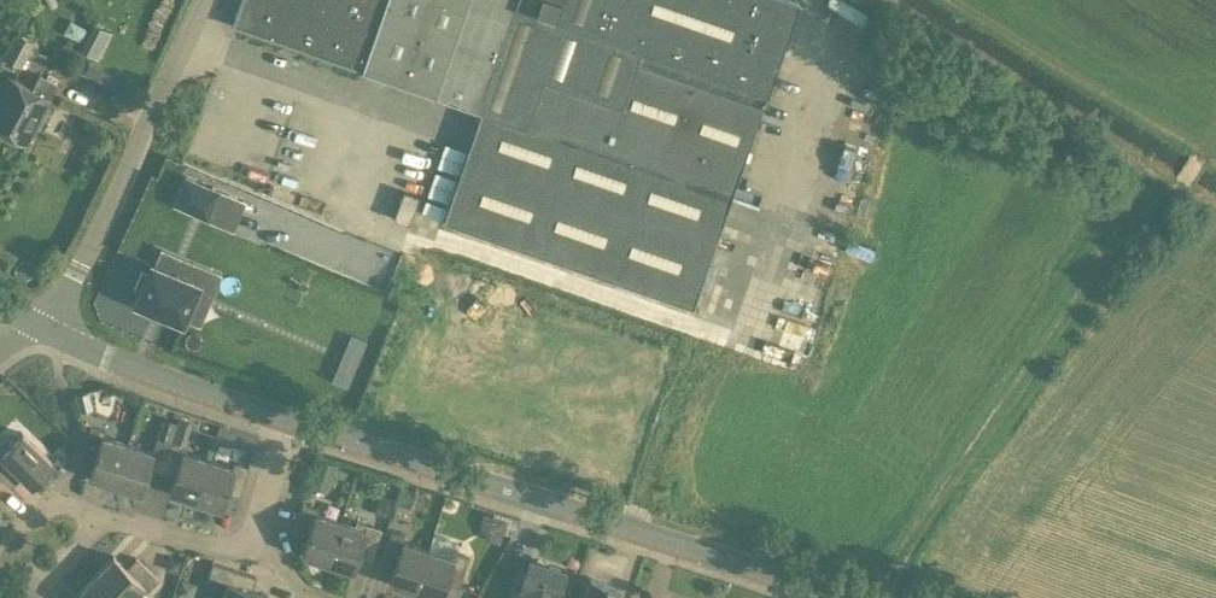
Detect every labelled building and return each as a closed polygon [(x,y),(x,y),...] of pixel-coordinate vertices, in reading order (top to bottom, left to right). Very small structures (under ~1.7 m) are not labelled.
[(231,25),(361,70),(478,111),(440,219),(691,307),(798,0),(239,0),(231,25)] [(91,21),(83,49),(103,55),(111,26),(91,21)] [(21,66),(34,40),(15,31),(3,57),(21,66)] [(32,88),(6,75),(0,88),(0,129),(26,142),(49,97),(48,97),(56,83),(39,74),(32,88)] [(427,210),(442,214),(446,200),(445,200),(452,175),(437,171),(427,210)] [(189,177),(178,203),(209,216),(220,190),(189,177)] [(418,195),(402,190),(393,218),(409,223),(418,195)] [(136,290),(132,300),(181,321),(198,281),(149,260),(145,271),(140,269),(132,288),(136,290)] [(350,384),(368,336),(352,331),(335,378),(350,384)] [(164,417),(158,436),(170,441),(177,421),(164,417)] [(213,437),(254,449),(259,434),(218,422),(213,437)] [(127,443),(102,435),(104,430),(90,426),(81,455),(94,460),(88,476),(114,484),(127,443)] [(11,486),(22,476),(31,485),(53,462),(22,432),(1,454),(0,453),(0,476),(11,486)] [(127,443),(114,484),(140,493),(148,466),(161,470),(170,441),(158,436),(153,451),(127,443)] [(170,441),(161,470),(175,475),(169,492),(195,500),(208,459),(183,451),(185,445),(184,445),(172,441),(170,441)] [(208,459),(195,500),(221,508),(226,491),(239,496),(249,466),(235,461),(234,467),(208,459)] [(340,521),(316,513),(317,508),(302,503),(293,533),(307,537),(301,554),(327,562),(340,521)] [(503,540),(510,518),(488,512),(482,534),(503,540)] [(354,525),(340,521),(327,562),(352,570),(358,553),(371,558),(381,528),(356,520),(354,525)] [(428,549),(403,541),(405,536),(390,531),(381,561),(394,565),(389,582),(414,590),(428,549)] [(428,549),(414,590),(438,597),(440,597),(445,582),(459,586),(468,556),(454,551),(452,557),(428,549)] [(117,597),(132,597),(143,588),(146,591),(157,580),(135,558),(125,569),(112,556),(94,575),(117,597)] [(520,586),(517,585),(513,597),(559,597),(560,597),(557,597),(566,570),(529,558),(520,586)] [(226,566),(212,562),(208,577),(226,583),(221,597),(267,597),(268,595),(251,589),(256,576),(226,566)] [(94,575),(75,595),(79,597),(117,597),(94,575)] [(584,597),(615,597),(619,587),(590,578),(584,597)]
